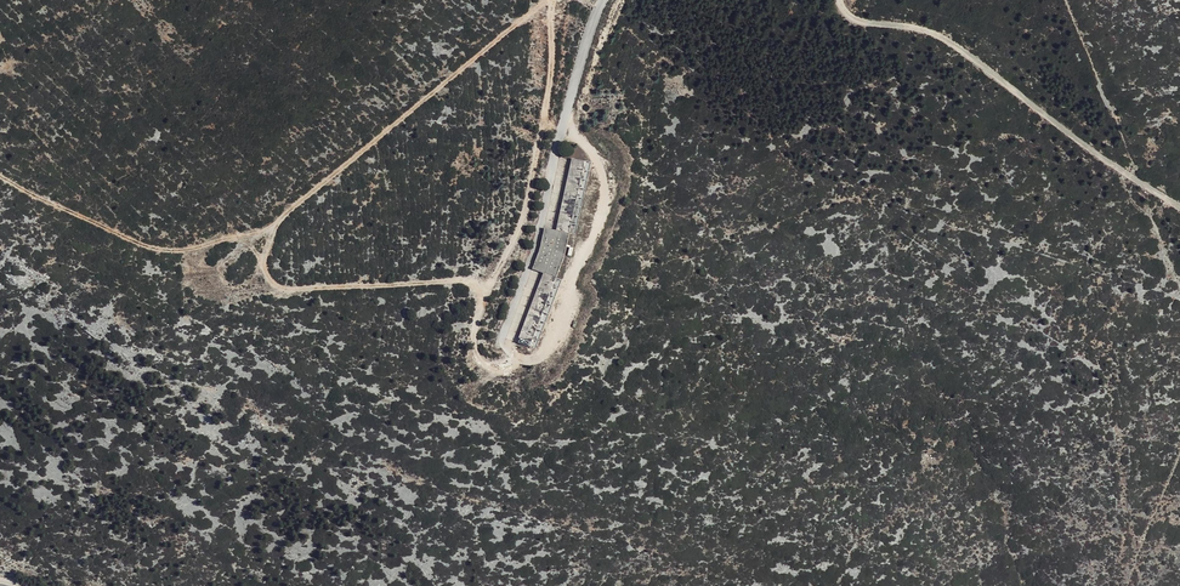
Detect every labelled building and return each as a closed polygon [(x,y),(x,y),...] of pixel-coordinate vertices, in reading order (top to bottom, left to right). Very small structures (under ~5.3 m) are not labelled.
[(605,162),(580,157),(559,228),(551,228),(544,251),(534,272),(542,276),(509,347),(532,356),(565,284),(559,280),(575,239),(583,239),(605,162)]
